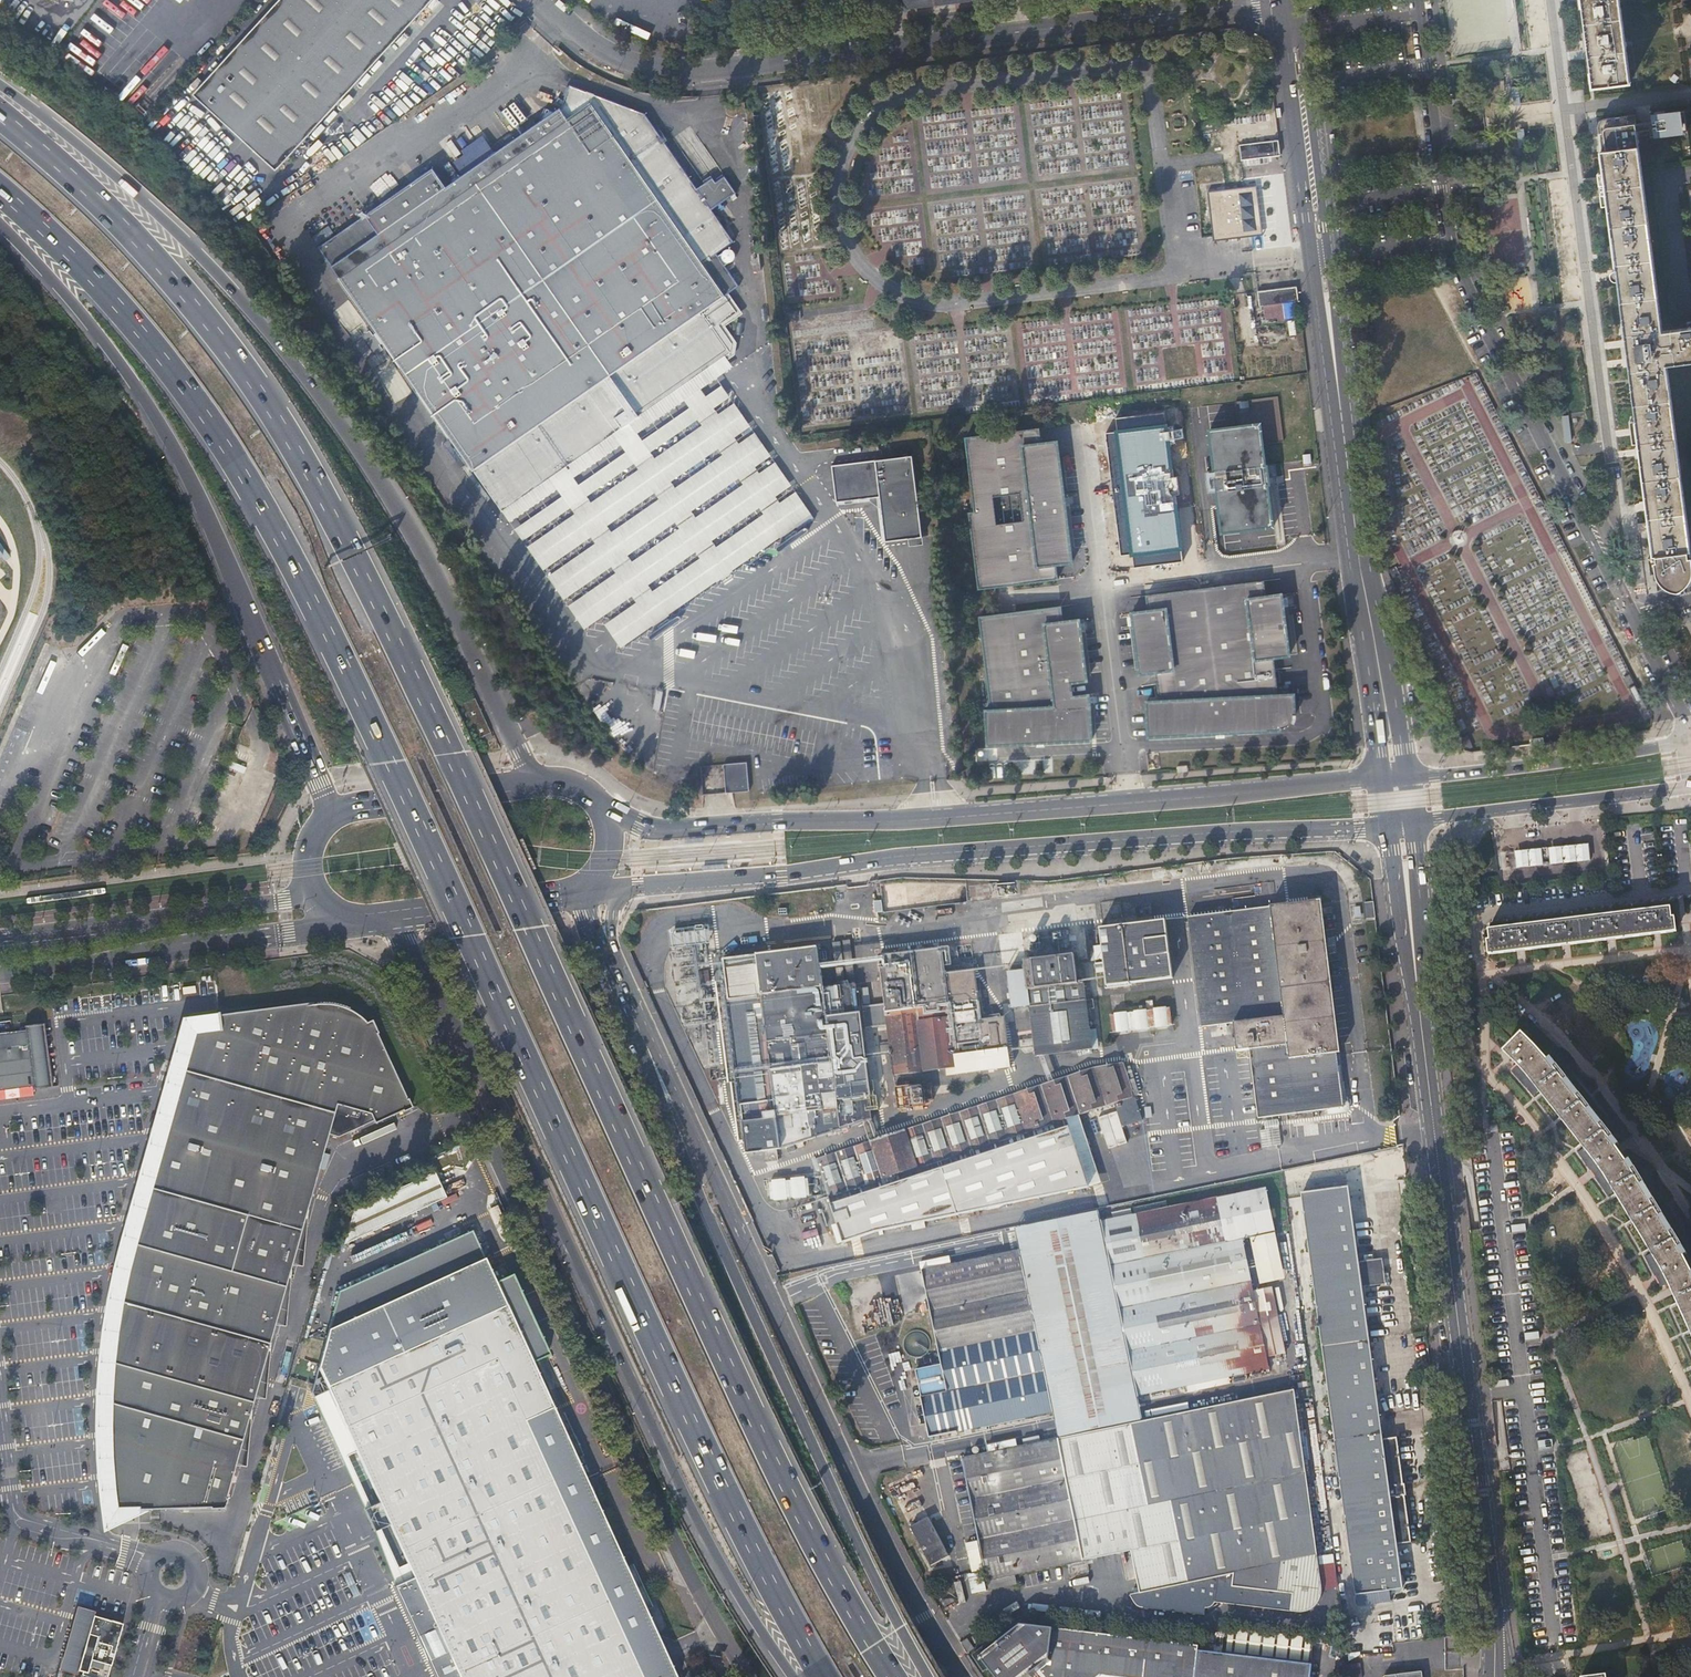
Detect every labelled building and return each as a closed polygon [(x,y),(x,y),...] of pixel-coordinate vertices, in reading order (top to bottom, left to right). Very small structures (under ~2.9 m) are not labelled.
[(195,92),(278,168),(424,0),(279,0),(195,92)] [(1594,87),(1630,82),(1631,82),(1620,0),(1580,0),(1581,8),(1583,8),(1591,73),(1593,87),(1594,87)] [(717,32),(728,31),(727,19),(715,21),(717,32)] [(383,63),(392,53),(387,49),(378,60),(383,63)] [(474,471),(499,506),(507,508),(731,352),(733,344),(720,325),(737,313),(726,296),(725,296),(740,286),(725,265),(729,263),(731,262),(732,262),(733,261),(734,260),(735,258),(736,256),(735,254),(735,253),(734,252),(733,251),(733,250),(731,250),(729,249),(728,249),(726,249),(725,250),(724,250),(723,252),(722,253),(719,256),(717,254),(734,242),(712,210),(737,193),(725,176),(716,182),(713,177),(698,188),(646,113),(571,85),(562,106),(555,112),(548,108),(542,121),(447,186),(434,168),(319,247),(332,266),(340,277),(339,277),(473,471),(474,471)] [(1512,88),(1514,103),(1520,102),(1517,87),(1512,88)] [(745,103),(737,104),(738,114),(746,113),(745,103)] [(1638,146),(1639,146),(1638,137),(1637,130),(1650,129),(1651,136),(1687,131),(1684,110),(1665,113),(1665,111),(1655,113),(1655,114),(1652,114),(1653,122),(1636,124),(1635,114),(1634,115),(1638,146)] [(1600,138),(1601,151),(1602,151),(1638,146),(1634,115),(1605,118),(1604,119),(1603,120),(1601,121),(1600,123),(1598,126),(1600,138)] [(1242,146),(1243,160),(1281,156),(1280,141),(1242,146)] [(1628,360),(1634,404),(1636,419),(1631,420),(1632,430),(1634,442),(1639,442),(1641,457),(1647,503),(1653,547),(1654,555),(1657,554),(1690,550),(1690,549),(1667,364),(1690,361),(1690,327),(1663,331),(1639,146),(1638,146),(1602,151),(1601,151),(1604,172),(1599,173),(1602,198),(1603,205),(1608,205),(1612,234),(1617,269),(1616,269),(1615,269),(1614,270),(1613,271),(1612,272),(1612,274),(1612,275),(1612,276),(1613,278),(1614,279),(1615,279),(1617,280),(1618,280),(1627,350),(1628,360)] [(1215,210),(1210,211),(1214,241),(1263,235),(1257,185),(1226,189),(1227,195),(1252,191),(1258,230),(1219,235),(1215,210)] [(1209,192),(1210,211),(1215,210),(1219,235),(1258,230),(1252,191),(1227,195),(1226,189),(1209,192)] [(1254,248),(1264,247),(1263,236),(1253,237),(1254,248)] [(761,270),(758,242),(750,243),(754,271),(761,270)] [(1259,307),(1299,302),(1297,287),(1258,292),(1259,307)] [(507,508),(499,506),(502,511),(607,663),(815,518),(733,400),(748,389),(728,360),(735,355),(737,343),(726,326),(743,314),(729,293),(726,296),(737,313),(720,325),(733,344),(731,352),(507,508)] [(340,325),(336,319),(329,308),(323,312),(332,326),(334,329),(340,325)] [(1261,422),(1209,428),(1222,533),(1273,526),(1261,422)] [(1040,428),(966,437),(975,512),(970,512),(979,589),(1058,579),(1057,564),(1073,562),(1058,441),(1042,443),(1040,428)] [(923,537),(919,504),(913,455),(908,456),(908,454),(903,454),(903,456),(832,465),(836,502),(880,497),(884,526),(886,541),(923,537)] [(1,557),(5,561),(10,557),(0,543),(0,558),(1,557)] [(1657,554),(1654,555),(1649,555),(1651,565),(1652,572),(1654,572),(1655,578),(1658,578),(1665,585),(1689,581),(1688,574),(1690,574),(1690,550),(1657,554)] [(1147,701),(1149,736),(1282,730),(1282,728),(1286,727),(1290,725),(1293,722),(1294,718),(1294,714),(1296,714),(1295,693),(1279,694),(1274,657),(1291,655),(1283,593),(1266,595),(1264,580),(1147,595),(1149,610),(1132,612),(1140,674),(1156,672),(1160,700),(1147,701)] [(1062,606),(980,616),(992,709),(986,709),(988,745),(1092,739),(1089,694),(1073,696),(1071,682),(1088,680),(1080,619),(1064,621),(1062,606)] [(1638,700),(1642,698),(1635,684),(1628,688),(1640,714),(1644,712),(1638,700)] [(664,691),(657,690),(653,710),(660,711),(664,691)] [(750,789),(748,762),(724,764),(726,791),(750,789)] [(1585,843),(1510,853),(1512,870),(1588,861),(1585,843)] [(1342,1039),(1324,900),(1267,907),(1281,1018),(1235,1023),(1238,1051),(1250,1050),(1338,1039),(1342,1039)] [(882,901),(875,902),(876,913),(883,912),(882,901)] [(1365,918),(1375,917),(1373,901),(1363,903),(1365,918)] [(1267,907),(1191,917),(1204,1026),(1235,1023),(1281,1018),(1267,907)] [(1490,928),(1492,952),(1673,931),(1670,907),(1490,928)] [(1108,985),(1174,978),(1167,920),(1101,928),(1106,962),(1107,972),(1108,985)] [(1102,945),(1094,946),(1096,959),(1103,958),(1102,945)] [(824,988),(824,984),(819,947),(761,954),(720,958),(725,999),(727,1013),(725,1013),(726,1020),(731,1020),(745,1124),(748,1151),(788,1147),(837,1130),(838,1133),(843,1131),(843,1129),(845,1128),(846,1130),(854,1128),(853,1125),(871,1119),(860,1030),(858,1008),(856,984),(824,988)] [(942,947),(881,954),(883,979),(885,1006),(887,1026),(892,1073),(945,1066),(946,1075),(1011,1066),(1003,1017),(981,1020),(980,1016),(986,1016),(985,997),(978,997),(975,969),(944,973),(942,947)] [(1092,1047),(1090,1028),(1087,1009),(1095,1008),(1094,999),(1087,1000),(1086,983),(1079,983),(1076,954),(1027,960),(1028,969),(1033,1006),(1033,1009),(1035,1027),(1037,1055),(1079,1051),(1080,1055),(1092,1051),(1092,1047)] [(1106,962),(1096,963),(1098,973),(1107,972),(1106,962)] [(1033,1006),(1028,969),(1010,970),(1014,1007),(1033,1006)] [(855,980),(824,984),(824,988),(856,984),(855,980)] [(193,1027),(194,1027),(183,1069),(181,1068),(178,1078),(180,1078),(175,1092),(174,1092),(170,1106),(171,1106),(165,1132),(156,1162),(155,1162),(152,1172),(153,1172),(149,1187),(148,1186),(146,1195),(147,1196),(135,1237),(134,1237),(130,1252),(131,1253),(126,1274),(121,1295),(120,1294),(117,1311),(118,1312),(115,1333),(113,1354),(111,1354),(110,1368),(111,1368),(109,1399),(108,1399),(108,1409),(109,1409),(109,1432),(107,1432),(108,1441),(109,1441),(110,1458),(111,1475),(113,1495),(115,1511),(139,1510),(139,1512),(151,1512),(151,1510),(214,1508),(214,1510),(224,1509),(227,1500),(225,1499),(248,1419),(250,1419),(251,1411),(250,1411),(267,1351),(269,1352),(270,1343),(269,1343),(287,1279),(289,1279),(290,1270),(289,1270),(304,1219),(306,1219),(307,1211),(306,1210),(327,1135),(337,1138),(372,1121),(373,1124),(401,1111),(402,1113),(411,1108),(406,1099),(405,1100),(373,1031),(375,1030),(371,1021),(365,1023),(358,1016),(354,1014),(348,1011),(341,1008),(332,1005),(326,1005),(319,1005),(312,1005),(312,1003),(218,1016),(218,1013),(215,1014),(216,1018),(205,1019),(205,1017),(204,1017),(201,1018),(198,1020),(195,1021),(193,1024),(193,1027)] [(1171,1005),(1110,1013),(1114,1035),(1173,1027),(1171,1005)] [(1021,1028),(1035,1027),(1033,1009),(1019,1011),(1021,1028)] [(33,1086),(33,1089),(32,1089),(32,1090),(34,1090),(50,1087),(50,1088),(52,1088),(51,1087),(42,1026),(43,1026),(43,1024),(42,1025),(25,1027),(24,1027),(24,1028),(25,1028),(25,1031),(0,1035),(0,1090),(33,1086)] [(1098,1027),(1090,1028),(1092,1047),(1100,1047),(1098,1027)] [(1685,1261),(1649,1200),(1620,1154),(1539,1054),(1521,1034),(1499,1054),(1507,1064),(1513,1061),(1535,1088),(1583,1147),(1604,1176),(1598,1180),(1607,1193),(1612,1190),(1651,1252),(1667,1280),(1668,1281),(1672,1290),(1690,1331),(1690,1332),(1690,1272),(1685,1261)] [(1250,1050),(1259,1119),(1272,1117),(1327,1109),(1328,1115),(1346,1113),(1350,1109),(1349,1103),(1344,1100),(1344,1097),(1344,1091),(1341,1065),(1339,1065),(1337,1052),(1340,1052),(1338,1039),(1250,1050)] [(1513,1061),(1507,1064),(1531,1093),(1535,1088),(1513,1061)] [(1095,1067),(906,1130),(919,1167),(1140,1093),(1131,1067),(1124,1069),(1122,1064),(1095,1067)] [(904,1086),(904,1081),(894,1082),(898,1112),(933,1108),(931,1084),(911,1086),(904,1086)] [(1137,1095),(1096,1108),(1103,1133),(1145,1120),(1137,1095)] [(1098,1183),(1077,1115),(1068,1118),(1088,1186),(1098,1183)] [(1088,1186),(1068,1118),(919,1167),(886,1179),(822,1200),(836,1244),(876,1231),(1088,1186)] [(905,1127),(871,1139),(872,1142),(886,1179),(919,1167),(906,1130),(905,1127)] [(886,1179),(872,1142),(806,1163),(819,1201),(886,1179)] [(1604,1176),(1583,1147),(1578,1150),(1598,1180),(1604,1176)] [(355,1207),(346,1241),(446,1195),(435,1171),(355,1207)] [(803,1197),(797,1173),(767,1181),(773,1205),(803,1197)] [(1301,1192),(1353,1558),(1400,1554),(1398,1543),(1412,1541),(1405,1495),(1407,1495),(1406,1484),(1404,1484),(1397,1437),(1384,1438),(1348,1186),(1301,1192)] [(1139,1393),(1268,1366),(1266,1358),(1252,1291),(1240,1239),(1268,1233),(1259,1190),(1103,1223),(1139,1393)] [(1014,1227),(1019,1250),(1044,1372),(1052,1411),(1059,1440),(1145,1423),(1139,1393),(1103,1223),(1100,1209),(1014,1227)] [(1274,1233),(1249,1238),(1259,1284),(1284,1279),(1274,1233)] [(340,1293),(327,1333),(485,1262),(473,1235),(376,1277),(340,1293)] [(920,1392),(921,1397),(1044,1372),(1019,1250),(925,1271),(943,1359),(949,1386),(920,1392)] [(1662,1283),(1667,1280),(1651,1252),(1646,1255),(1662,1283)] [(558,1496),(522,1418),(551,1405),(533,1364),(547,1359),(512,1278),(495,1285),(485,1262),(327,1333),(318,1369),(414,1579),(459,1676),(640,1676),(558,1496)] [(1271,1287),(1252,1291),(1266,1358),(1285,1354),(1271,1287)] [(540,1302),(530,1306),(537,1322),(547,1318),(540,1302)] [(915,1366),(920,1392),(949,1386),(943,1359),(915,1366)] [(1044,1372),(921,1397),(928,1432),(957,1427),(958,1431),(1052,1411),(1044,1372)] [(1021,1576),(1130,1553),(1139,1595),(1129,1597),(1130,1606),(1130,1608),(1132,1609),(1199,1618),(1200,1611),(1203,1618),(1207,1614),(1209,1612),(1308,1618),(1311,1616),(1315,1613),(1320,1606),(1321,1602),(1296,1393),(1145,1423),(1059,1440),(962,1459),(987,1582),(997,1580),(998,1589),(1022,1584),(1021,1576)] [(558,1496),(571,1490),(587,1484),(551,1405),(522,1418),(558,1496)] [(896,1495),(900,1504),(918,1495),(914,1486),(896,1495)] [(571,1490),(558,1496),(640,1676),(656,1676),(571,1490)] [(918,1495),(900,1504),(929,1568),(948,1559),(918,1495)] [(968,1552),(969,1564),(981,1562),(979,1550),(968,1552)] [(1400,1554),(1353,1558),(1358,1593),(1404,1587),(1400,1554)] [(414,1579),(395,1587),(408,1615),(404,1616),(433,1676),(459,1676),(414,1579)] [(997,1580),(987,1582),(989,1591),(998,1589),(997,1580)] [(1558,1586),(1559,1597),(1577,1595),(1576,1584),(1558,1586)] [(79,1612),(64,1667),(83,1672),(82,1675),(89,1676),(108,1676),(117,1642),(117,1641),(118,1637),(119,1637),(122,1624),(94,1616),(79,1612)] [(1198,1650),(1199,1645),(1016,1624),(977,1656),(994,1676),(1024,1676),(1031,1671),(1036,1676),(1195,1676),(1198,1650)] [(980,1632),(970,1638),(973,1644),(983,1638),(980,1632)] [(966,1639),(960,1643),(966,1652),(972,1649),(966,1639)] [(1313,1663),(1198,1650),(1195,1676),(1311,1676),(1313,1663)] [(1344,1663),(1347,1676),(1359,1676),(1363,1676),(1361,1660),(1344,1663)]
